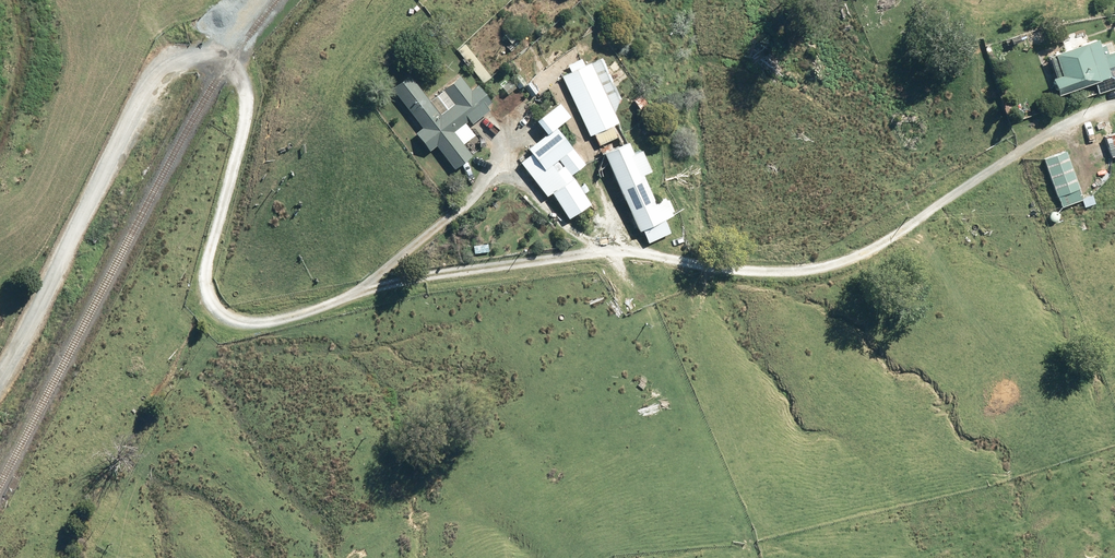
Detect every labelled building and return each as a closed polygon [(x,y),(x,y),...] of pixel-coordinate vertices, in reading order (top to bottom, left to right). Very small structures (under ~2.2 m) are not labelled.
[(1059,95),(1095,82),(1099,93),(1114,87),(1114,52),(1111,42),(1102,46),(1098,37),(1088,41),(1085,34),(1063,42),(1066,50),(1050,55),(1057,76),(1053,78),(1059,95)] [(586,67),(582,58),(566,65),(570,74),(562,78),(590,136),(594,134),(599,145),(618,135),(614,127),(620,124),(605,92),(614,88),(600,60),(586,67)] [(388,94),(391,98),(417,129),(415,131),(431,151),(435,147),(453,169),(473,153),(455,131),(468,120),(472,125),(495,106),(477,84),(467,93),(456,79),(431,100),(410,76),(388,94)] [(555,127),(528,149),(545,169),(558,159),(572,176),(585,165),(555,127)] [(1102,136),(1109,156),(1114,153),(1114,131),(1102,136)] [(628,140),(603,152),(639,232),(643,230),(648,241),(675,230),(670,220),(676,217),(668,199),(658,204),(645,173),(649,171),(640,151),(634,154),(628,140)] [(1065,150),(1041,158),(1059,207),(1083,199),(1065,150)] [(590,203),(573,178),(551,192),(569,218),(590,203)]
